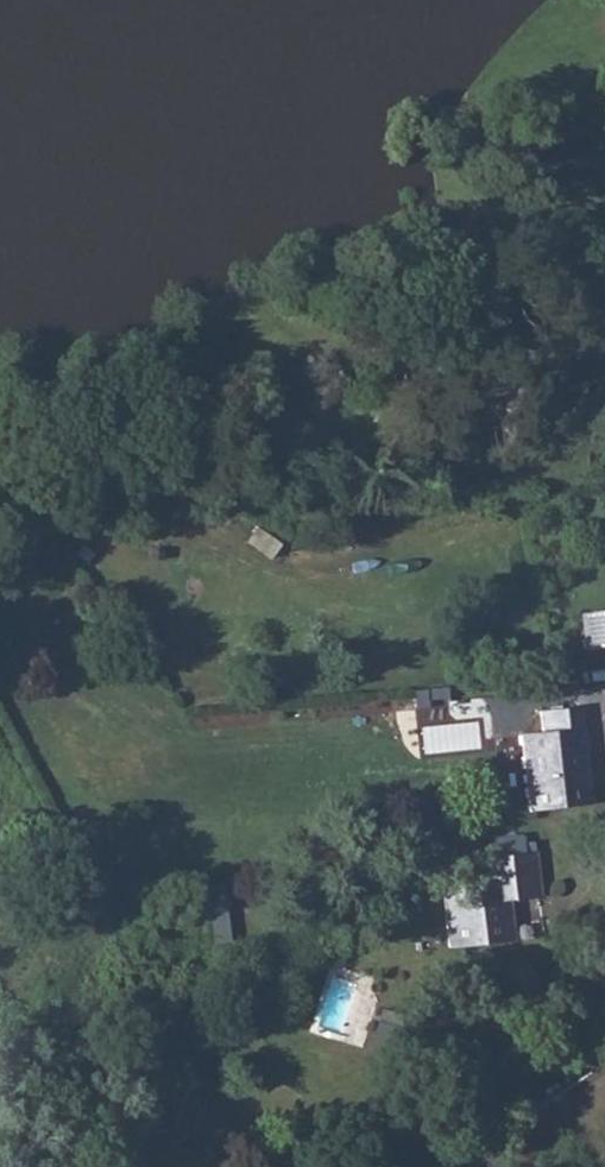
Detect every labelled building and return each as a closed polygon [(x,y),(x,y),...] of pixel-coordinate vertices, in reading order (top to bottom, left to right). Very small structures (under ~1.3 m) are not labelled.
[(587,651),(604,648),(604,610),(581,613),(587,651)] [(513,721),(521,816),(582,810),(573,715),(513,721)] [(512,901),(509,858),(467,862),(467,885),(423,891),(430,949),(488,944),(484,905),(512,901)]
